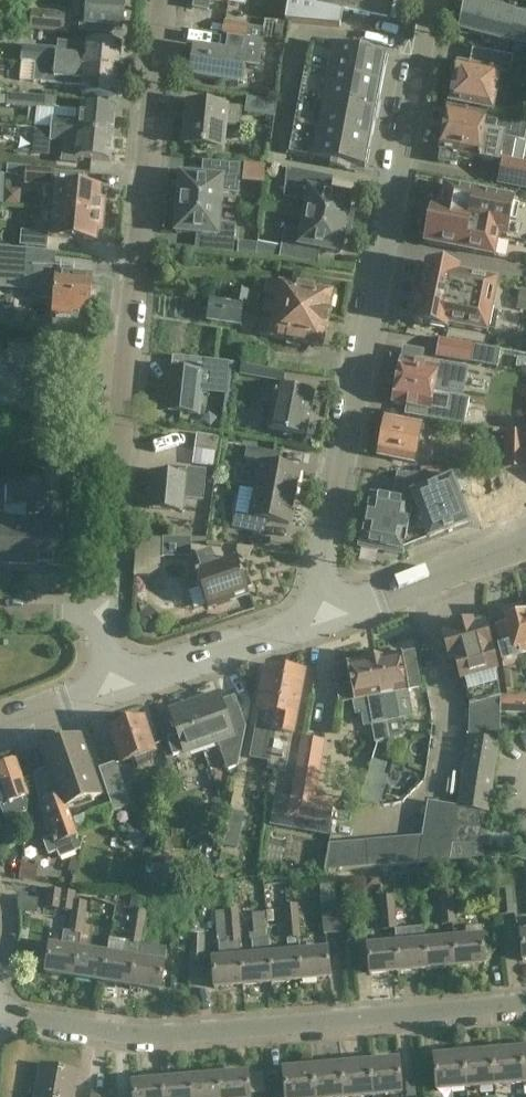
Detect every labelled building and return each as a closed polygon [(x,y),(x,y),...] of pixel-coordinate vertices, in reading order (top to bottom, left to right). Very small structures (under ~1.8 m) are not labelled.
[(78,32),(111,35),(112,28),(122,29),(124,1),(110,0),(86,0),(84,26),(79,25),(78,32)] [(193,8),(208,10),(209,0),(194,0),(193,8)] [(286,22),(341,27),(344,13),(391,22),(395,0),(289,0),(286,22)] [(460,31),(525,48),(525,28),(511,24),(514,15),(465,2),(460,31)] [(33,20),(28,31),(65,34),(66,14),(34,11),(33,20)] [(225,22),(223,34),(228,35),(228,37),(246,39),(248,26),(225,22)] [(195,48),(191,76),(239,84),(242,64),(246,64),(259,66),(262,44),(265,28),(248,26),(246,39),(228,37),(228,39),(227,38),(225,52),(195,48)] [(22,50),(21,62),(22,62),(35,63),(117,71),(119,46),(85,43),(85,44),(58,42),(58,50),(23,47),(22,50)] [(306,70),(381,85),(387,56),(379,55),(380,49),(354,44),(353,50),(335,47),(334,47),(311,43),(306,70)] [(457,65),(450,103),(493,111),(496,92),(501,93),(503,83),(497,82),(501,58),(473,53),(470,67),(457,65)] [(115,98),(117,71),(35,63),(22,62),(20,80),(34,82),(34,83),(71,87),(82,88),(81,95),(115,98)] [(381,85),(306,70),(300,98),(376,113),(381,85)] [(8,95),(7,107),(33,109),(31,128),(35,128),(111,135),(113,109),(79,106),(79,109),(56,108),(57,99),(8,95)] [(376,113),(300,98),(295,127),(371,141),(376,113)] [(247,99),(245,115),(274,120),(277,103),(247,99)] [(188,102),(183,144),(224,149),(227,126),(239,127),(241,108),(188,102)] [(498,155),(502,138),(525,143),(525,136),(525,122),(488,115),(487,116),(449,108),(441,151),(439,162),(457,165),(459,154),(478,158),(477,159),(502,164),(499,180),(498,184),(525,190),(525,163),(498,158),(498,155)] [(295,127),(290,155),(331,163),(330,169),(357,174),(358,168),(365,169),(371,141),(295,127)] [(111,135),(35,128),(32,156),(50,157),(51,143),(76,144),(75,160),(109,162),(111,135)] [(172,205),(220,208),(222,192),(238,193),(240,166),(211,164),(209,179),(180,176),(179,191),(174,190),(172,205)] [(26,170),(24,184),(51,186),(52,172),(26,170)] [(304,218),(351,227),(354,213),(349,212),(351,198),(323,192),(325,177),(288,170),(285,198),(307,202),(304,218)] [(56,184),(53,211),(102,215),(104,201),(99,200),(100,188),(56,184)] [(433,206),(425,245),(495,259),(499,237),(507,239),(515,200),(445,186),(440,207),(433,206)] [(220,208),(172,205),(171,219),(177,219),(175,234),(205,236),(203,251),(233,254),(235,226),(219,225),(220,208)] [(102,215),(53,211),(51,237),(96,241),(97,229),(101,230),(102,215)] [(351,227),(304,218),(301,234),(286,231),(280,258),(309,264),(312,249),(341,254),(343,240),(349,241),(351,227)] [(20,232),(19,246),(45,249),(47,235),(20,232)] [(91,314),(91,307),(94,307),(95,293),(93,293),(94,273),(55,271),(55,267),(25,266),(27,250),(0,248),(0,275),(37,277),(36,298),(54,299),(53,316),(72,317),(72,313),(91,314)] [(415,295),(410,318),(415,319),(414,324),(448,330),(449,327),(488,334),(498,282),(460,274),(460,270),(427,263),(420,296),(415,295)] [(265,303),(264,309),(328,320),(334,293),(270,281),(268,296),(276,298),(275,305),(265,303)] [(233,291),(231,303),(245,305),(248,306),(251,292),(242,291),(234,289),(233,291)] [(210,300),(205,323),(241,328),(245,305),(231,303),(210,300)] [(328,320),(264,309),(263,314),(274,316),(273,322),(262,321),(259,336),(323,348),(328,320)] [(472,345),(440,339),(437,357),(469,363),(472,345)] [(4,428),(5,411),(32,412),(34,378),(29,378),(31,346),(9,345),(9,350),(0,349),(0,428),(4,428)] [(270,348),(246,345),(244,358),(268,361),(270,348)] [(465,393),(470,369),(440,364),(439,368),(422,365),(424,355),(425,352),(404,348),(402,361),(398,383),(436,390),(436,393),(450,396),(453,396),(454,391),(465,393)] [(198,374),(172,371),(168,371),(163,412),(198,416),(200,392),(226,394),(229,378),(230,365),(230,364),(199,361),(198,374)] [(285,373),(263,369),(262,378),(284,382),(285,373)] [(432,409),(436,393),(436,390),(398,383),(393,404),(407,407),(405,417),(465,427),(469,400),(453,397),(453,396),(450,396),(447,413),(432,409)] [(264,388),(261,403),(269,405),(268,409),(273,410),(269,431),(306,438),(314,396),(276,388),(276,390),(264,388)] [(386,419),(379,457),(416,464),(423,426),(386,419)] [(198,450),(218,452),(221,435),(200,432),(198,450)] [(504,433),(504,469),(525,470),(525,456),(525,436),(504,433)] [(256,491),(294,499),(300,471),(272,466),(274,453),(247,448),(244,463),(261,466),(256,491)] [(151,507),(150,511),(182,514),(183,500),(205,502),(208,472),(186,470),(185,478),(154,475),(152,494),(147,494),(146,506),(151,507)] [(431,486),(427,475),(397,474),(392,500),(371,496),(361,543),(402,551),(410,512),(411,504),(415,502),(411,494),(431,486)] [(443,475),(427,475),(431,486),(411,494),(415,502),(411,504),(410,512),(421,542),(428,539),(429,541),(470,525),(452,478),(445,481),(443,475)] [(467,494),(468,494),(481,524),(484,523),(506,513),(507,515),(509,514),(525,506),(525,476),(521,479),(468,477),(467,494)] [(63,567),(65,521),(54,521),(53,507),(7,507),(6,488),(0,488),(0,565),(63,567)] [(294,499),(256,491),(251,517),(234,514),(231,529),(259,534),(262,520),(289,525),(294,499)] [(206,552),(209,523),(197,522),(193,551),(206,552)] [(165,541),(165,553),(193,553),(193,541),(165,541)] [(211,556),(191,562),(207,608),(249,594),(248,591),(252,589),(246,574),(242,576),(237,560),(215,567),(211,556)] [(147,630),(160,618),(149,605),(136,618),(147,630)] [(525,616),(524,616),(522,606),(504,611),(506,621),(505,621),(506,627),(497,629),(501,646),(497,647),(502,664),(518,660),(518,658),(525,656),(525,617),(525,616)] [(463,681),(467,694),(470,706),(472,706),(499,698),(498,685),(497,672),(484,626),(474,629),(472,623),(452,629),(453,635),(443,637),(450,660),(455,659),(461,682),(463,681)] [(402,655),(374,660),(386,724),(385,724),(388,742),(404,739),(402,729),(406,728),(404,718),(398,719),(394,695),(409,693),(408,693),(420,691),(414,654),(402,656),(402,655)] [(386,724),(374,660),(347,665),(347,666),(334,668),(340,704),(353,701),(353,702),(367,700),(374,744),(388,742),(385,724),(386,724)] [(270,762),(275,733),(275,728),(286,670),(268,667),(260,712),(258,724),(257,724),(251,758),(255,759),(270,762)] [(275,728),(275,733),(293,736),(296,718),(305,673),(286,670),(275,728)] [(179,736),(168,740),(174,757),(185,753),(186,754),(195,751),(199,763),(187,767),(192,783),(225,771),(220,759),(226,757),(221,743),(233,739),(225,715),(235,711),(229,694),(219,697),(219,696),(171,712),(179,736)] [(502,711),(525,712),(525,695),(502,694),(502,711)] [(471,737),(471,739),(498,744),(498,741),(498,730),(499,698),(472,706),(471,737)] [(504,713),(503,729),(525,730),(525,714),(504,713)] [(143,719),(110,730),(122,763),(135,758),(138,768),(153,763),(155,752),(143,719)] [(294,789),(316,793),(325,738),(303,735),(294,789)] [(49,774),(34,779),(40,809),(39,809),(51,840),(45,842),(49,852),(56,849),(60,860),(77,854),(79,842),(67,808),(102,796),(81,737),(41,751),(49,774)] [(498,741),(498,744),(471,739),(471,737),(469,737),(457,807),(490,813),(501,742),(498,741)] [(375,752),(360,802),(379,807),(388,778),(384,776),(390,757),(375,752)] [(0,768),(0,788),(6,804),(0,806),(5,821),(24,814),(21,804),(26,802),(24,798),(29,796),(16,762),(0,768)] [(115,767),(99,773),(115,814),(131,807),(115,767)] [(397,806),(417,793),(407,777),(387,790),(397,806)] [(293,796),(292,796),(288,818),(294,819),(330,825),(334,802),(315,799),(316,793),(294,789),(293,796)] [(288,818),(292,796),(275,793),(270,824),(293,828),(294,819),(288,818)] [(110,802),(71,810),(74,825),(113,817),(110,802)] [(430,838),(428,863),(451,862),(484,858),(482,845),(484,845),(488,816),(488,814),(490,814),(490,813),(457,807),(457,808),(429,803),(424,838),(430,838)] [(237,853),(244,813),(229,810),(222,850),(237,853)] [(419,864),(428,863),(430,838),(424,838),(330,846),(325,872),(370,868),(419,865),(419,864)] [(321,885),(325,934),(340,933),(336,883),(321,885)] [(498,889),(501,914),(514,913),(512,887),(498,889)] [(45,908),(59,910),(62,891),(48,889),(45,908)] [(439,891),(442,924),(457,923),(453,889),(439,891)] [(75,892),(62,891),(59,910),(72,912),(73,902),(75,892)] [(395,931),(397,931),(394,898),(379,899),(382,933),(395,931)] [(72,912),(69,934),(82,936),(82,937),(83,937),(88,905),(73,902),(72,912)] [(286,938),(299,937),(296,902),(283,903),(286,938)] [(244,988),(241,960),(239,918),(239,909),(215,910),(219,962),(213,963),(216,990),(244,988)] [(124,962),(106,959),(103,985),(130,989),(137,944),(142,945),(147,914),(132,912),(126,943),(128,943),(124,962)] [(480,927),(452,929),(454,941),(456,968),(484,966),(480,927)] [(204,962),(205,929),(190,928),(189,961),(204,962)] [(424,928),(397,931),(395,931),(396,946),(399,974),(428,971),(425,944),(424,928)] [(436,943),(425,944),(428,971),(456,968),(454,941),(452,929),(435,930),(436,943)] [(65,933),(63,946),(50,944),(50,945),(39,943),(36,959),(47,960),(45,974),(73,978),(78,948),(80,948),(82,937),(82,936),(69,934),(65,933)] [(272,985),(270,958),(269,943),(252,945),(253,959),(241,960),(244,988),(272,985)] [(165,949),(142,945),(137,944),(130,989),(158,994),(165,949)] [(399,974),(396,946),(367,949),(370,976),(399,974)] [(328,952),(299,955),(302,982),(330,980),(328,952)] [(106,959),(78,954),(74,980),(103,985),(106,959)] [(302,982),(299,955),(270,958),(272,985),(302,982)] [(525,1085),(523,1052),(493,1054),(496,1087),(525,1085)] [(496,1087),(493,1054),(465,1057),(468,1090),(496,1087)] [(468,1090),(465,1057),(435,1060),(437,1092),(468,1090)] [(372,1065),(375,1096),(390,1096),(402,1096),(399,1062),(372,1065)] [(372,1065),(342,1068),(345,1096),(375,1096),(372,1065)] [(314,1070),(317,1096),(345,1096),(342,1068),(314,1070)] [(73,1096),(77,1074),(42,1069),(38,1091),(38,1094),(56,1096),(73,1096)] [(314,1070),(284,1073),(286,1096),(317,1096),(314,1070)] [(220,1079),(221,1096),(249,1096),(247,1077),(220,1079)] [(192,1081),(194,1096),(221,1096),(220,1079),(192,1081)] [(192,1081),(164,1084),(165,1096),(194,1096),(192,1081)] [(164,1084),(132,1087),(133,1096),(165,1096),(164,1084)] [(91,1088),(90,1096),(106,1096),(107,1090),(91,1088)]
